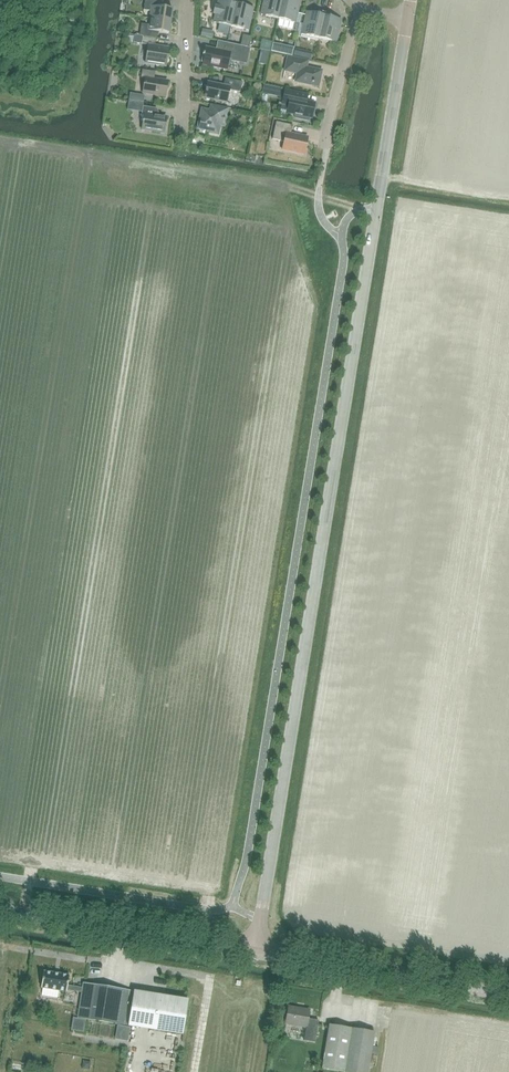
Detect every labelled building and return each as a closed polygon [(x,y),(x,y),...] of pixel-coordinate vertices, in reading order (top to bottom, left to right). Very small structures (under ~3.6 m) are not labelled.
[(159,1),(155,0),(145,0),(143,10),(151,11),(150,18),(171,21),(173,9),(158,7),(159,1)] [(213,14),(216,14),(214,23),(219,24),(217,32),(227,34),(229,26),(231,27),(237,1),(234,0),(230,0),(230,2),(220,0),(219,0),(217,7),(215,6),(213,14)] [(282,0),(264,0),(261,15),(278,19),(282,0)] [(278,19),(295,23),(301,0),(300,0),(282,0),(278,19)] [(237,1),(231,27),(248,31),(253,8),(243,5),(243,2),(237,1)] [(319,39),(325,12),(318,11),(318,14),(307,12),(302,35),(319,39)] [(331,14),(325,12),(319,39),(336,43),(341,20),(331,17),(331,14)] [(169,34),(171,21),(150,18),(149,25),(141,24),(139,36),(153,38),(154,31),(169,34)] [(156,38),(142,36),(141,44),(148,45),(145,63),(166,66),(169,48),(155,46),(156,38)] [(203,53),(201,62),(203,63),(203,65),(227,70),(229,61),(247,64),(250,48),(244,47),(225,42),(223,51),(205,47),(204,54),(203,53)] [(272,46),(271,51),(290,55),(292,50),(272,46)] [(308,61),(288,57),(285,71),(297,74),(295,82),(318,87),(322,71),(307,67),(308,61)] [(155,72),(142,70),(141,78),(145,78),(143,93),(165,97),(167,81),(154,79),(155,72)] [(240,92),(242,82),(225,78),(224,85),(208,82),(205,98),(227,102),(229,90),(240,92)] [(264,85),(262,94),(279,97),(281,89),(264,85)] [(279,106),(277,112),(287,114),(287,113),(295,115),(294,118),(309,121),(309,118),(312,118),(315,103),(306,101),(308,95),(285,90),(282,104),(282,106),(279,106)] [(147,103),(147,95),(133,95),(133,103),(147,103)] [(212,112),(202,110),(198,128),(210,131),(210,133),(218,135),(220,126),(224,127),(228,109),(214,106),(212,112)] [(164,133),(166,117),(155,115),(156,109),(143,107),(142,114),(144,114),(142,130),(164,133)] [(304,155),(308,137),(291,134),(293,126),(276,122),(272,139),(284,142),(282,150),(304,155)] [(66,992),(68,985),(69,975),(44,971),(41,988),(66,992)] [(188,999),(84,983),(78,1018),(183,1034),(188,999)] [(310,1010),(308,1010),(288,1007),(286,1023),(306,1026),(304,1040),(315,1042),(318,1020),(308,1018),(310,1010)] [(351,1029),(329,1025),(322,1069),(341,1071),(368,1071),(374,1033),(351,1029)]
